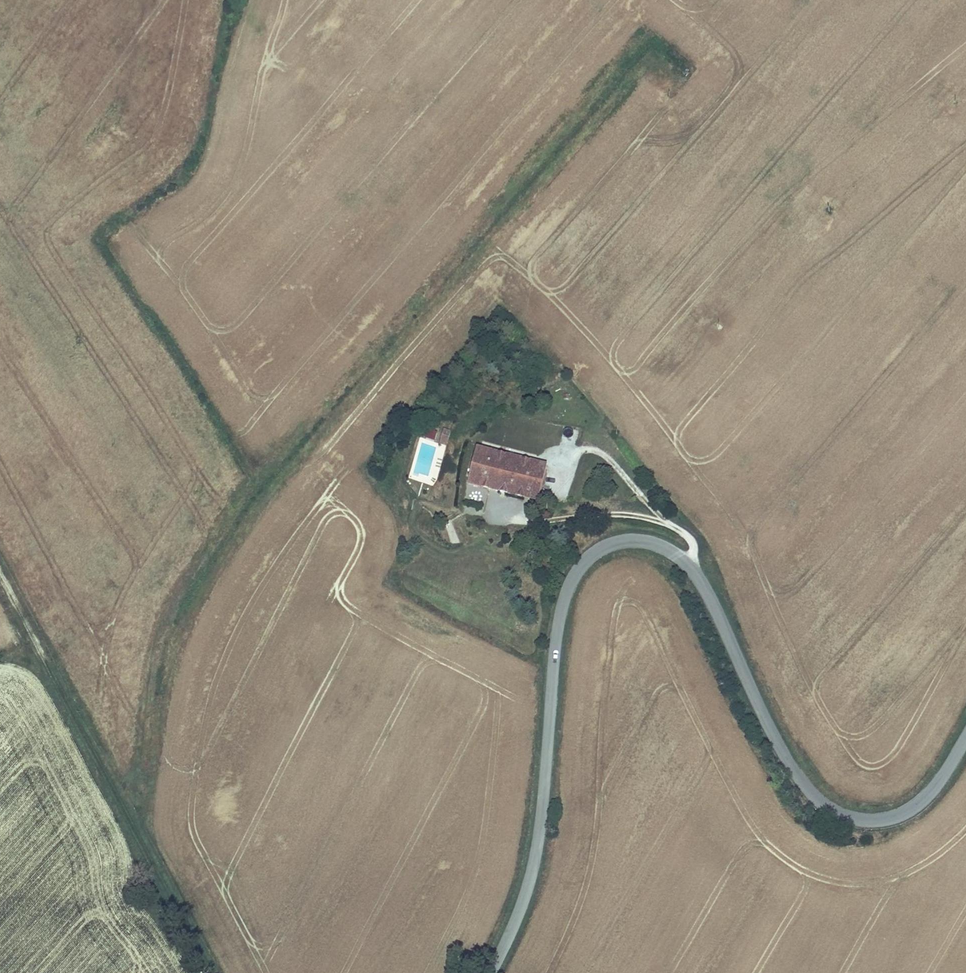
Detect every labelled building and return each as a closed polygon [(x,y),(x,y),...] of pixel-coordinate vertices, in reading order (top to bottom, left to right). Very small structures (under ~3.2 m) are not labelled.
[(439,442),(446,443),(449,430),(442,429),(439,442)] [(547,464),(477,447),(468,484),(538,500),(547,464)]
